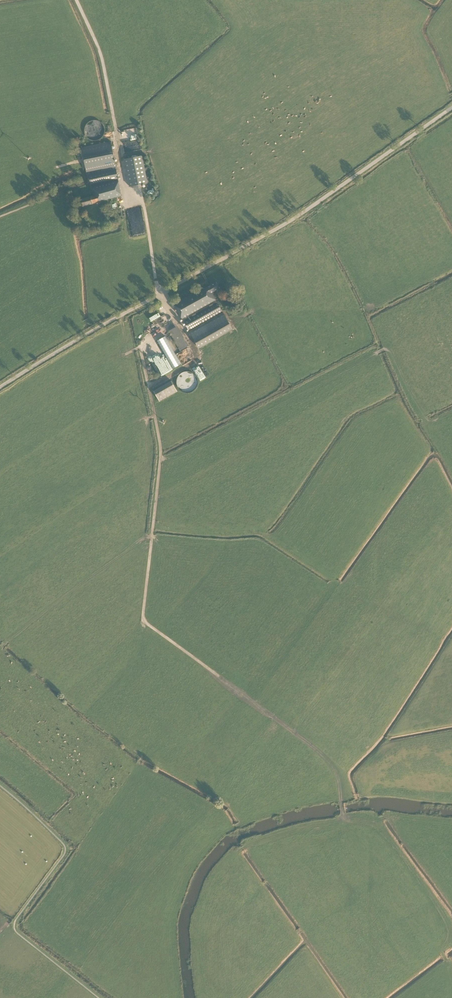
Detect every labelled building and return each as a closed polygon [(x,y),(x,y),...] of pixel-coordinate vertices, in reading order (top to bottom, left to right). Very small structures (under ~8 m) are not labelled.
[(93,140),(95,140),(97,140),(99,139),(101,138),(103,137),(104,135),(104,133),(105,131),(105,129),(105,127),(104,126),(102,123),(101,122),(99,121),(98,120),(96,120),(94,120),(92,120),(90,121),(88,122),(87,124),(86,125),(85,127),(84,129),(84,131),(85,133),(85,135),(87,137),(88,138),(89,139),(92,140),(93,140)] [(131,129),(122,131),(123,140),(128,140),(128,139),(133,138),(133,140),(139,139),(138,134),(133,134),(134,136),(128,137),(127,133),(124,134),(124,133),(134,131),(133,128),(131,129)] [(116,169),(111,141),(82,147),(87,172),(89,175),(93,195),(80,199),(82,206),(96,202),(97,204),(122,197),(116,169)] [(145,167),(142,155),(124,159),(130,186),(148,183),(151,182),(148,167),(145,167)] [(212,292),(213,291),(220,288),(216,281),(203,288),(202,286),(173,302),(189,330),(222,311),(212,292)] [(232,329),(223,312),(189,331),(199,348),(232,329)] [(177,325),(168,330),(180,350),(188,345),(177,325)] [(181,391),(185,392),(188,393),(191,392),(194,390),(196,387),(197,384),(197,381),(196,378),(195,375),(192,373),(189,372),(185,372),(182,372),(179,374),(177,377),(176,380),(176,384),(177,387),(179,389),(181,391)] [(171,381),(153,391),(160,401),(177,391),(171,381)]
